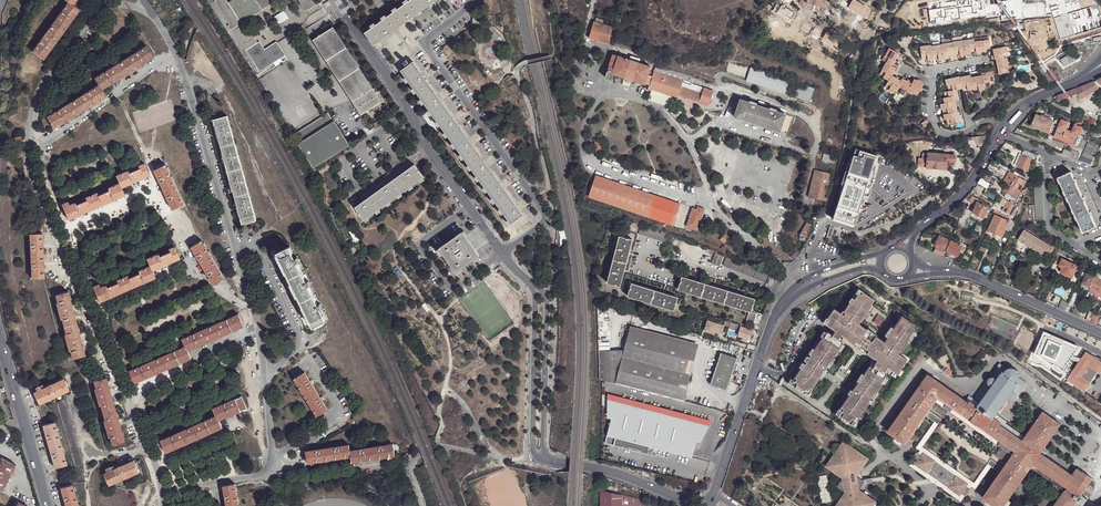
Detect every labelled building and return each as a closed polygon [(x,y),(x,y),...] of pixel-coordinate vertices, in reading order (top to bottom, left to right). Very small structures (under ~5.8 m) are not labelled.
[(32,52),(42,59),(79,10),(73,5),(77,0),(65,0),(68,3),(32,52)] [(228,3),(226,0),(216,0),(215,1),(216,1),(215,2),(230,25),(229,26),(231,30),(233,29),(259,70),(261,71),(263,70),(286,55),(277,42),(265,49),(260,42),(258,43),(251,32),(249,34),(241,23),(276,0),(233,0),(228,3)] [(304,12),(318,4),(316,0),(297,0),(304,12)] [(414,0),(410,0),(388,16),(398,28),(422,11),(414,0)] [(422,11),(428,7),(437,0),(414,0),(422,11)] [(930,23),(928,23),(928,27),(961,23),(961,20),(1001,16),(1001,22),(1053,15),(1060,40),(1100,27),(1100,17),(1097,6),(1082,10),(1078,0),(945,0),(928,3),(930,23)] [(275,16),(280,23),(288,18),(283,10),(275,16)] [(398,28),(388,16),(364,33),(373,46),(378,42),(398,28)] [(602,25),(594,23),(593,22),(588,39),(608,45),(609,43),(610,33),(610,27),(602,25)] [(333,27),(313,40),(361,115),(382,102),(333,27)] [(940,46),(930,47),(931,57),(937,56),(937,59),(937,61),(942,61),(942,60),(947,59),(947,57),(947,55),(953,54),(953,53),(958,53),(958,55),(959,57),(964,57),(969,56),(969,54),(968,51),(974,50),(974,53),(974,54),(983,53),(983,51),(989,50),(987,41),(973,43),(973,40),(962,42),(940,45),(940,46)] [(99,85),(47,118),(54,129),(106,97),(102,90),(154,58),(146,46),(95,79),(99,85)] [(919,47),(920,58),(926,57),(926,60),(926,62),(932,61),(932,60),(931,57),(930,47),(930,46),(919,47)] [(1004,54),(1003,48),(992,50),(994,61),(997,74),(1003,73),(1003,69),(1007,68),(1005,59),(1006,58),(1006,54),(1004,54)] [(887,59),(885,63),(881,71),(885,73),(883,77),(882,78),(887,81),(885,85),(889,87),(888,89),(887,91),(892,94),(895,90),(896,88),(900,91),(899,92),(898,94),(903,97),(906,92),(911,95),(912,94),(914,91),(918,93),(923,85),(921,84),(916,81),(913,80),(911,84),(908,82),(905,81),(901,79),(900,81),(897,79),(895,78),(891,76),(895,69),(891,66),(897,54),(888,49),(884,57),(887,59)] [(691,85),(692,80),(669,73),(655,68),(653,74),(648,73),(650,68),(638,64),(629,61),(612,55),(604,79),(611,81),(613,75),(623,79),(623,80),(632,82),(632,81),(648,87),(648,89),(677,99),(678,96),(709,107),(713,93),(691,85)] [(809,56),(806,64),(812,65),(814,58),(809,56)] [(829,58),(825,69),(825,70),(829,71),(833,59),(829,57),(829,58)] [(413,62),(400,71),(416,93),(429,84),(413,62)] [(789,94),(793,81),(751,66),(746,80),(789,94)] [(1003,73),(997,74),(998,76),(1009,74),(1007,68),(1003,69),(1003,73)] [(988,82),(992,81),(990,72),(980,74),(980,76),(970,78),(969,76),(958,78),(958,77),(944,80),(945,86),(946,86),(949,86),(950,91),(947,92),(946,92),(947,98),(944,98),(942,99),(943,104),(939,105),(940,110),(942,109),(945,109),(946,114),(943,115),(941,115),(943,120),(945,120),(948,119),(949,125),(959,122),(957,112),(956,112),(954,102),(958,100),(956,90),(961,89),(961,88),(965,88),(966,90),(966,91),(972,90),(972,88),(976,88),(977,91),(977,92),(983,91),(983,89),(989,87),(989,85),(988,82)] [(1067,92),(1056,96),(1058,101),(1077,94),(1081,100),(1099,88),(1094,82),(1067,91),(1067,92)] [(429,84),(416,93),(432,115),(445,106),(429,84)] [(798,87),(795,97),(811,102),(815,89),(807,86),(806,89),(798,87)] [(675,102),(677,99),(648,89),(647,91),(650,92),(647,101),(670,108),(672,101),(675,102)] [(756,105),(750,104),(740,100),(735,117),(781,132),(786,115),(776,112),(771,110),(756,105)] [(445,106),(432,115),(448,137),(460,128),(445,106)] [(1035,115),(1036,116),(1046,120),(1047,118),(1046,118),(1048,114),(1037,110),(1035,115)] [(299,144),(314,168),(350,145),(334,121),(333,122),(328,113),(294,135),(299,144)] [(213,119),(242,223),(256,219),(227,115),(213,119)] [(786,115),(781,132),(787,134),(793,117),(786,115)] [(1046,120),(1036,116),(1031,126),(1049,133),(1053,123),(1046,120)] [(1080,121),(1078,121),(1077,123),(1073,122),(1072,124),(1073,124),(1072,127),(1073,127),(1072,130),(1067,128),(1068,125),(1067,125),(1067,124),(1069,119),(1064,117),(1061,118),(1054,137),(1076,145),(1080,133),(1082,130),(1085,131),(1087,132),(1089,126),(1084,124),(1080,121)] [(1100,135),(1100,132),(1091,127),(1090,129),(1090,131),(1091,134),(1093,136),(1096,137),(1098,136),(1100,135)] [(460,128),(448,137),(463,159),(476,149),(460,128)] [(1098,148),(1087,142),(1081,155),(1093,160),(1095,156),(1089,154),(1090,151),(1096,153),(1098,148)] [(595,143),(592,152),(600,155),(603,146),(595,143)] [(476,149),(463,159),(479,180),(492,171),(476,149)] [(1065,149),(1062,154),(1077,160),(1080,153),(1072,149),(1071,152),(1065,149)] [(1023,152),(1037,158),(1038,155),(1024,150),(1023,152)] [(876,155),(860,152),(859,159),(854,158),(854,162),(848,194),(843,222),(863,226),(869,194),(874,166),(876,155)] [(941,154),(936,153),(924,152),(923,154),(922,159),(919,158),(918,164),(920,166),(945,168),(947,161),(955,162),(955,155),(941,154)] [(836,157),(825,154),(824,160),(835,162),(836,157)] [(1032,159),(1022,155),(1017,166),(1027,171),(1032,159)] [(116,176),(119,183),(120,183),(122,188),(150,176),(144,164),(139,166),(139,168),(129,173),(128,171),(116,176)] [(167,198),(169,201),(173,210),(185,205),(166,165),(155,170),(159,179),(161,183),(167,198)] [(424,178),(415,165),(395,179),(404,192),(424,178)] [(833,174),(816,169),(809,197),(826,201),(833,174)] [(492,171),(479,180),(495,202),(508,193),(492,171)] [(1058,178),(1067,196),(1080,190),(1077,183),(1078,183),(1075,179),(1071,172),(1058,178)] [(1014,174),(1007,184),(1022,193),(1025,195),(1026,192),(1021,189),(1022,188),(1024,185),(1026,181),(1014,174)] [(595,177),(588,198),(673,227),(680,206),(595,177)] [(404,192),(395,179),(375,193),(384,207),(404,192)] [(987,184),(980,180),(977,183),(985,188),(987,184)] [(120,183),(119,183),(108,188),(109,191),(98,195),(97,193),(85,198),(86,201),(76,205),(74,203),(69,205),(67,202),(61,204),(68,220),(125,195),(122,188),(120,183)] [(1022,193),(1007,184),(1003,191),(1007,193),(1008,191),(1019,198),(1022,193)] [(1067,196),(1076,215),(1088,209),(1085,202),(1086,202),(1084,197),(1083,198),(1080,190),(1067,196)] [(1018,200),(1019,198),(1008,191),(1007,193),(1018,200)] [(384,207),(375,193),(355,208),(365,221),(384,207)] [(508,193),(495,202),(511,224),(523,215),(508,193)] [(1017,207),(1016,206),(1007,201),(1002,210),(1012,215),(1017,207)] [(983,219),(988,206),(982,202),(981,204),(977,202),(971,214),(983,219)] [(692,210),(686,230),(697,233),(705,211),(698,208),(697,212),(692,210)] [(995,215),(1004,219),(1005,216),(995,209),(993,214),(995,215)] [(1088,209),(1076,215),(1084,233),(1097,227),(1092,217),(1093,216),(1091,212),(1090,212),(1088,209)] [(1006,228),(1009,221),(1004,219),(995,215),(988,230),(1003,237),(1003,236),(1006,228)] [(802,237),(801,240),(805,241),(811,229),(809,228),(811,224),(807,223),(800,236),(802,237)] [(669,235),(642,226),(639,234),(666,243),(669,235)] [(1012,231),(1006,228),(1003,236),(1009,238),(1012,231)] [(1001,239),(1003,237),(988,230),(987,233),(1001,239)] [(1029,247),(1034,237),(1024,231),(1022,234),(1021,236),(1018,240),(1029,247)] [(456,273),(480,256),(463,232),(439,249),(456,273)] [(30,234),(32,279),(45,278),(42,234),(30,234)] [(620,286),(633,239),(620,236),(607,282),(620,286)] [(946,251),(950,241),(939,236),(935,246),(936,246),(934,252),(943,256),(945,250),(946,251)] [(725,237),(720,243),(724,246),(730,240),(725,237)] [(1054,249),(1034,237),(1029,247),(1044,256),(1046,253),(1048,254),(1049,252),(1051,254),(1054,249)] [(207,273),(209,276),(214,285),(225,279),(202,241),(191,248),(197,257),(199,259),(207,273)] [(962,247),(950,241),(946,251),(958,256),(962,247)] [(313,326),(326,319),(321,307),(319,304),(309,285),(307,281),(298,262),(295,258),(294,256),(289,246),(277,252),(313,326)] [(146,259),(149,266),(150,265),(152,271),(180,259),(174,247),(168,250),(169,252),(159,257),(158,254),(146,259)] [(790,257),(794,260),(799,253),(795,250),(790,257)] [(724,256),(716,253),(712,263),(720,266),(724,256)] [(767,274),(727,258),(723,266),(765,282),(767,274)] [(1078,267),(1063,260),(1060,267),(1063,268),(1061,272),(1062,274),(1073,279),(1078,267)] [(150,265),(149,266),(138,271),(139,273),(128,278),(127,275),(116,281),(117,283),(106,288),(105,285),(100,288),(98,285),(92,287),(99,303),(155,278),(152,271),(150,265)] [(1091,288),(1095,277),(1087,274),(1083,284),(1091,288)] [(749,312),(751,312),(755,299),(683,276),(678,290),(749,312)] [(1095,277),(1091,288),(1090,289),(1097,292),(1096,296),(1097,296),(1100,288),(1100,280),(1095,277)] [(632,283),(628,296),(674,310),(678,298),(632,283)] [(69,344),(70,351),(72,359),(85,355),(69,292),(56,295),(58,303),(59,309),(60,313),(62,319),(66,334),(68,341),(69,344)] [(871,304),(874,300),(863,292),(862,292),(861,294),(859,293),(857,294),(854,299),(851,303),(850,302),(849,303),(844,310),(843,311),(845,312),(843,315),(840,313),(834,309),(827,318),(828,320),(825,324),(835,331),(832,335),(827,332),(826,333),(823,337),(822,336),(822,337),(814,349),(813,349),(814,350),(811,354),(810,354),(810,355),(808,357),(809,358),(806,362),(804,364),(802,368),(801,367),(800,368),(792,380),(791,382),(794,384),(793,385),(793,386),(803,392),(804,393),(805,391),(808,393),(809,391),(820,375),(825,369),(827,366),(826,365),(829,361),(830,361),(839,349),(839,348),(838,348),(841,343),(842,342),(840,341),(837,339),(840,335),(843,337),(846,339),(855,345),(855,346),(856,344),(865,350),(864,352),(873,358),(874,358),(877,360),(874,364),(871,368),(869,366),(863,375),(863,376),(859,382),(858,382),(852,390),(849,395),(839,409),(841,410),(838,415),(837,416),(850,425),(850,424),(854,419),(856,421),(856,420),(868,403),(868,402),(867,402),(873,393),(874,394),(875,393),(881,384),(880,383),(881,381),(884,377),(883,376),(886,372),(884,371),(887,366),(890,368),(897,373),(900,368),(906,359),(900,354),(897,353),(899,350),(901,351),(901,350),(907,342),(905,341),(912,331),(913,329),(912,328),(914,324),(901,316),(893,328),(886,337),(885,338),(886,339),(884,342),(875,336),(874,337),(871,335),(865,331),(867,330),(866,329),(858,324),(860,320),(860,321),(864,315),(867,311),(872,304),(871,304)] [(1062,302),(1059,308),(1065,311),(1066,309),(1068,305),(1062,302)] [(424,303),(417,309),(422,315),(429,308),(424,303)] [(1072,314),(1077,317),(1080,309),(1075,307),(1072,314)] [(757,314),(751,312),(749,312),(746,322),(754,324),(757,314)] [(182,339),(186,347),(188,351),(244,327),(238,314),(182,339)] [(718,330),(717,331),(722,333),(724,325),(707,320),(704,330),(714,334),(715,331),(715,329),(718,330)] [(738,331),(739,325),(730,322),(729,327),(728,328),(738,331)] [(630,329),(697,346),(699,343),(630,326),(630,329)] [(890,326),(884,335),(886,337),(893,328),(890,326)] [(742,337),(745,338),(750,340),(753,330),(741,327),(738,336),(742,337)] [(867,328),(866,329),(867,330),(865,331),(871,335),(874,337),(875,336),(876,335),(867,328)] [(624,350),(616,382),(628,386),(683,400),(697,346),(630,329),(624,350)] [(912,331),(905,341),(907,342),(908,343),(915,333),(912,331)] [(855,345),(854,347),(858,350),(863,354),(864,352),(865,350),(856,344),(855,346),(855,345)] [(186,347),(129,372),(135,384),(191,359),(188,351),(186,347)] [(602,378),(602,379),(616,382),(624,350),(599,351),(598,351),(599,377),(602,378)] [(1072,369),(1067,377),(1085,390),(1098,371),(1092,367),(1095,363),(1097,364),(1100,361),(1100,356),(1097,355),(1096,357),(1085,350),(1069,367),(1072,369)] [(720,352),(714,373),(719,375),(717,379),(714,378),(712,383),(710,383),(710,384),(727,389),(737,358),(720,352)] [(990,357),(987,354),(982,360),(985,363),(990,357)] [(1098,371),(1099,372),(1100,369),(1100,361),(1097,364),(1095,363),(1092,367),(1098,371)] [(1004,372),(1005,371),(1006,368),(999,363),(991,376),(992,377),(995,378),(997,379),(1002,372),(1001,371),(1002,371),(1004,372)] [(1010,368),(1005,371),(1004,372),(1002,371),(1001,371),(1002,372),(997,379),(995,378),(992,377),(991,377),(989,379),(988,381),(988,383),(989,384),(992,386),(991,387),(992,388),(988,392),(987,392),(986,393),(987,393),(987,394),(984,399),(983,399),(982,399),(981,400),(982,400),(982,401),(981,403),(978,406),(977,408),(976,409),(992,420),(992,419),(994,417),(995,414),(997,412),(998,412),(998,411),(999,412),(999,411),(999,410),(999,409),(1002,405),(1003,405),(1004,405),(1004,404),(1004,403),(1003,403),(1007,398),(1007,399),(1008,398),(1011,400),(1012,400),(1014,400),(1016,398),(1017,396),(1017,394),(1016,393),(1013,390),(1017,383),(1018,384),(1019,383),(1017,382),(1019,379),(1019,377),(1020,374),(1019,374),(1018,371),(1019,370),(1018,370),(1017,370),(1014,368),(1015,367),(1014,367),(1014,368),(1011,368),(1011,367),(1010,367),(1010,368)] [(1072,369),(1069,367),(1064,369),(1064,376),(1067,377),(1072,369)] [(320,398),(312,384),(310,381),(305,372),(294,379),(317,416),(328,410),(322,401),(320,398)] [(719,375),(714,373),(712,378),(710,383),(712,383),(714,378),(717,379),(719,375)] [(926,416),(929,412),(931,410),(942,417),(947,410),(943,407),(946,403),(1007,446),(1005,450),(1000,447),(995,454),(1007,463),(1003,468),(1000,473),(982,498),(994,505),(1004,505),(1027,473),(1033,464),(1036,465),(1066,487),(1064,491),(1053,505),(1072,505),(1075,501),(1081,494),(1092,479),(1082,472),(1077,468),(1072,475),(1044,456),(1041,453),(1043,450),(1061,424),(1043,411),(1024,437),(1022,440),(1000,425),(992,419),(992,420),(976,409),(977,408),(965,401),(928,375),(888,432),(906,445),(926,416)] [(41,389),(37,391),(33,393),(39,404),(55,396),(63,393),(69,390),(64,378),(41,389)] [(108,431),(109,437),(112,445),(124,441),(106,378),(93,381),(96,389),(97,395),(98,399),(100,405),(105,420),(106,426),(108,431)] [(1020,378),(1019,379),(1017,382),(1019,383),(1018,384),(1017,383),(1013,390),(1016,393),(1017,394),(1018,395),(1027,383),(1020,378)] [(975,398),(981,403),(982,401),(982,400),(981,400),(982,399),(983,399),(984,399),(987,394),(987,393),(986,393),(987,392),(988,392),(992,388),(991,387),(992,386),(989,384),(988,383),(987,382),(975,398)] [(63,393),(55,396),(76,468),(84,466),(63,393)] [(607,393),(607,399),(708,425),(711,420),(607,393)] [(873,393),(867,402),(868,402),(868,403),(870,404),(876,394),(875,393),(874,394),(873,393)] [(967,399),(978,406),(981,403),(975,398),(969,395),(967,399)] [(213,408),(216,416),(217,416),(219,421),(247,409),(241,396),(213,408)] [(708,425),(607,399),(607,417),(611,418),(607,435),(615,437),(613,445),(647,453),(649,446),(683,455),(685,447),(693,450),(696,440),(700,441),(708,425)] [(965,401),(977,408),(978,406),(967,399),(965,401)] [(1000,447),(1005,450),(1007,446),(946,403),(943,407),(947,410),(974,428),(1000,447)] [(921,450),(919,453),(922,455),(924,452),(940,464),(941,467),(949,473),(952,472),(969,484),(967,487),(970,488),(971,486),(976,489),(991,466),(1000,473),(1003,468),(991,460),(974,484),(949,466),(922,447),(941,420),(929,412),(926,416),(935,422),(917,447),(921,450)] [(1004,420),(995,414),(994,417),(1001,422),(1002,422),(1004,420)] [(217,416),(216,416),(161,441),(166,453),(222,428),(219,421),(217,416)] [(43,425),(55,467),(67,464),(55,421),(43,425)] [(1022,440),(1024,437),(1002,422),(1001,422),(1000,425),(1022,440)] [(393,442),(350,450),(351,456),(352,462),(395,455),(393,442)] [(862,470),(869,460),(844,442),(826,467),(843,479),(843,481),(841,481),(837,487),(843,491),(845,491),(845,493),(836,505),(874,505),(876,503),(860,491),(859,489),(861,488),(864,485),(863,482),(863,480),(860,478),(857,478),(857,476),(855,475),(860,468),(862,470)] [(351,456),(350,450),(349,444),(306,451),(307,463),(351,456)] [(693,450),(685,447),(683,455),(691,457),(693,450)] [(922,455),(919,453),(918,453),(916,454),(914,456),(913,460),(914,460),(913,461),(914,461),(916,463),(914,465),(931,477),(934,476),(942,483),(943,485),(960,497),(962,495),(964,497),(965,497),(965,496),(966,497),(967,496),(969,493),(971,490),(970,490),(970,489),(970,488),(967,487),(969,484),(952,472),(949,473),(941,467),(940,464),(924,452),(922,455)] [(3,459),(0,463),(0,488),(2,489),(4,484),(5,485),(8,480),(7,480),(10,474),(11,475),(13,471),(12,470),(15,465),(3,459)] [(112,470),(107,472),(104,473),(109,485),(140,471),(135,460),(112,470)] [(916,463),(914,461),(912,464),(910,466),(933,482),(939,486),(961,501),(964,497),(962,495),(960,497),(943,485),(942,483),(934,476),(931,477),(914,465),(916,463)] [(1033,469),(1036,465),(1033,464),(1027,473),(1029,475),(1033,469)] [(1033,469),(1064,491),(1066,487),(1036,465),(1033,469)] [(827,475),(817,477),(822,503),(831,502),(827,475)] [(66,505),(79,505),(72,484),(60,487),(66,505)] [(235,484),(223,486),(227,505),(239,505),(235,484)] [(601,490),(601,505),(624,505),(624,495),(611,492),(601,490)] [(1087,499),(1081,494),(1075,501),(1082,505),(1087,499)] [(646,500),(624,495),(624,505),(644,505),(646,500)]
